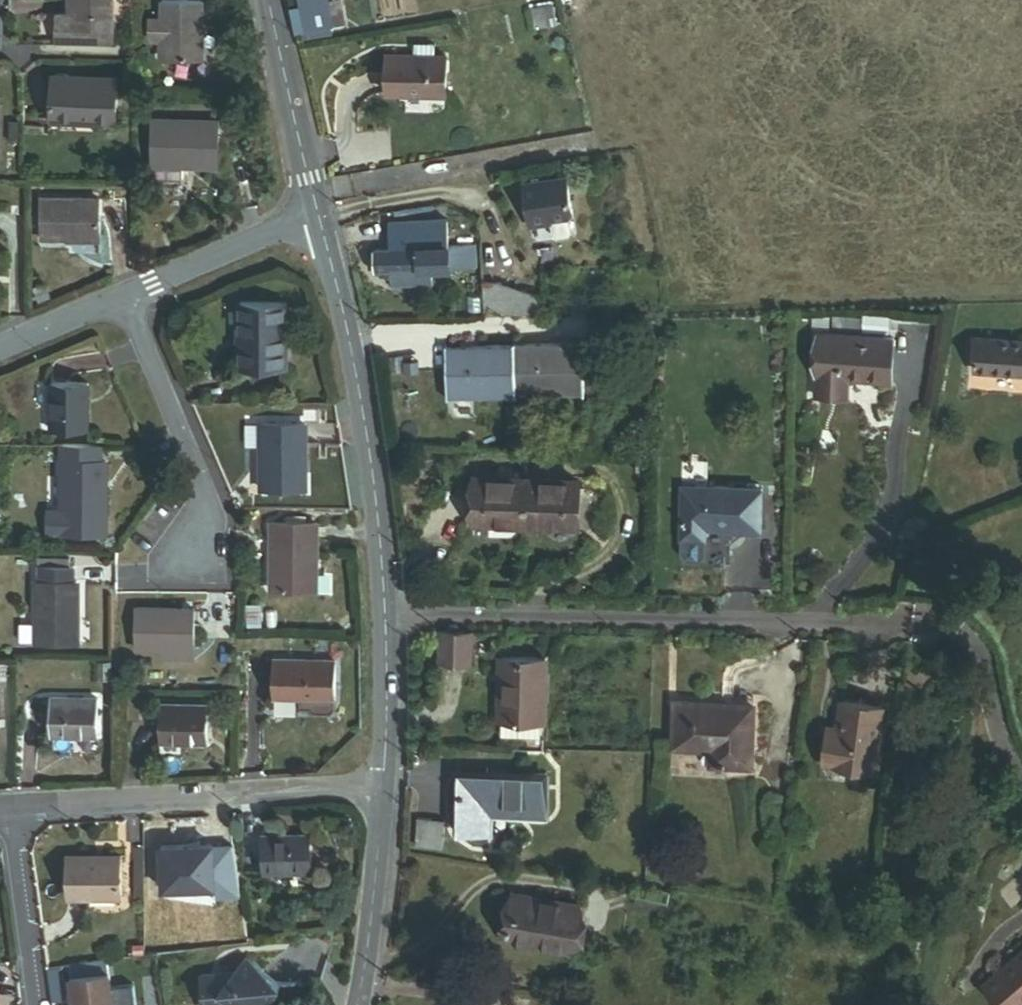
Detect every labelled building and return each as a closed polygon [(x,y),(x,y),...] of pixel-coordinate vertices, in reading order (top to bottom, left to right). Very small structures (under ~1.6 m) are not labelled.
[(70,15),(70,17),(111,18),(111,0),(70,0),(70,15)] [(293,10),(288,11),(294,36),(332,28),(326,0),(291,0),(293,10)] [(201,1),(161,1),(160,19),(160,27),(164,27),(163,42),(163,59),(200,60),(201,1)] [(556,25),(552,6),(533,10),(536,29),(556,25)] [(70,15),(56,14),(55,44),(110,44),(111,18),(70,17),(70,15)] [(150,18),(149,41),(163,42),(164,27),(160,27),(160,19),(150,18)] [(450,56),(389,53),(387,95),(449,98),(450,56)] [(116,78),(51,76),(50,122),(115,124),(116,78)] [(217,121),(152,120),(152,166),(181,166),(216,166),(217,121)] [(181,166),(152,166),(151,181),(155,181),(181,181),(181,166)] [(567,176),(522,184),(529,229),(552,225),(551,222),(568,220),(574,214),(567,176)] [(155,181),(155,197),(183,197),(184,181),(181,181),(155,181)] [(99,199),(40,199),(40,239),(69,239),(69,236),(99,236),(99,199)] [(388,247),(363,248),(364,272),(392,271),(393,286),(434,285),(433,268),(477,267),(476,244),(448,245),(447,216),(387,219),(388,247)] [(484,281),(485,314),(541,311),(540,292),(502,280),(484,281)] [(46,284),(34,289),(39,303),(51,298),(46,284)] [(284,304),(239,304),(239,367),(284,367),(284,304)] [(891,378),(892,337),(818,334),(816,395),(847,396),(848,377),(891,378)] [(443,349),(446,394),(604,382),(601,342),(580,344),(579,339),(443,349)] [(975,339),(974,373),(1021,375),(1021,341),(975,339)] [(87,383),(50,383),(49,430),(87,430),(87,383)] [(305,424),(260,424),(260,489),(305,489),(305,424)] [(98,445),(60,445),(60,512),(105,513),(106,462),(98,462),(98,445)] [(579,485),(479,483),(478,523),(578,525),(579,485)] [(754,488),(677,487),(676,538),(701,538),(701,526),(754,527),(754,488)] [(47,512),(47,535),(105,535),(105,513),(60,512),(47,512)] [(317,524),(271,524),(271,591),(317,591),(317,524)] [(39,559),(39,568),(72,568),(72,559),(39,559)] [(38,582),(35,582),(35,643),(78,643),(77,582),(73,582),(73,568),(72,568),(39,568),(38,568),(38,582)] [(259,606),(247,606),(247,622),(259,622),(259,606)] [(194,608),(136,608),(136,648),(163,648),(163,645),(193,645),(194,608)] [(468,663),(468,632),(438,632),(438,663),(468,663)] [(163,658),(193,658),(193,645),(163,645),(163,648),(163,658)] [(500,660),(497,738),(536,739),(537,721),(540,721),(542,661),(500,660)] [(334,712),(334,661),(273,661),(274,699),(299,699),(309,699),(309,710),(309,713),(313,716),(331,716),(334,712)] [(98,698),(49,698),(49,736),(98,736),(98,698)] [(309,710),(309,699),(299,699),(299,710),(309,710)] [(751,702),(674,699),(672,746),(717,748),(716,763),(748,764),(751,702)] [(830,722),(825,760),(876,767),(885,705),(844,699),(841,723),(830,722)] [(207,705),(160,705),(160,743),(207,743),(207,705)] [(539,776),(453,774),(452,830),(483,831),(484,811),(538,812),(539,776)] [(243,945),(226,811),(202,813),(202,826),(189,826),(189,839),(165,839),(167,873),(198,872),(198,863),(220,860),(231,946),(243,945)] [(440,819),(414,818),(412,846),(438,848),(440,819)] [(309,832),(257,834),(258,870),(310,868),(309,832)] [(118,860),(64,862),(66,902),(119,900),(118,860)] [(577,898),(510,889),(504,937),(571,945),(577,898)] [(983,985),(1000,1004),(1021,1004),(1021,951),(983,985)] [(68,965),(71,1004),(110,1004),(108,970),(113,970),(114,973),(155,971),(154,960),(68,965)] [(201,1004),(268,1004),(279,991),(243,965),(233,978),(198,981),(201,1004)] [(877,990),(874,1004),(889,1004),(891,993),(877,990)]
